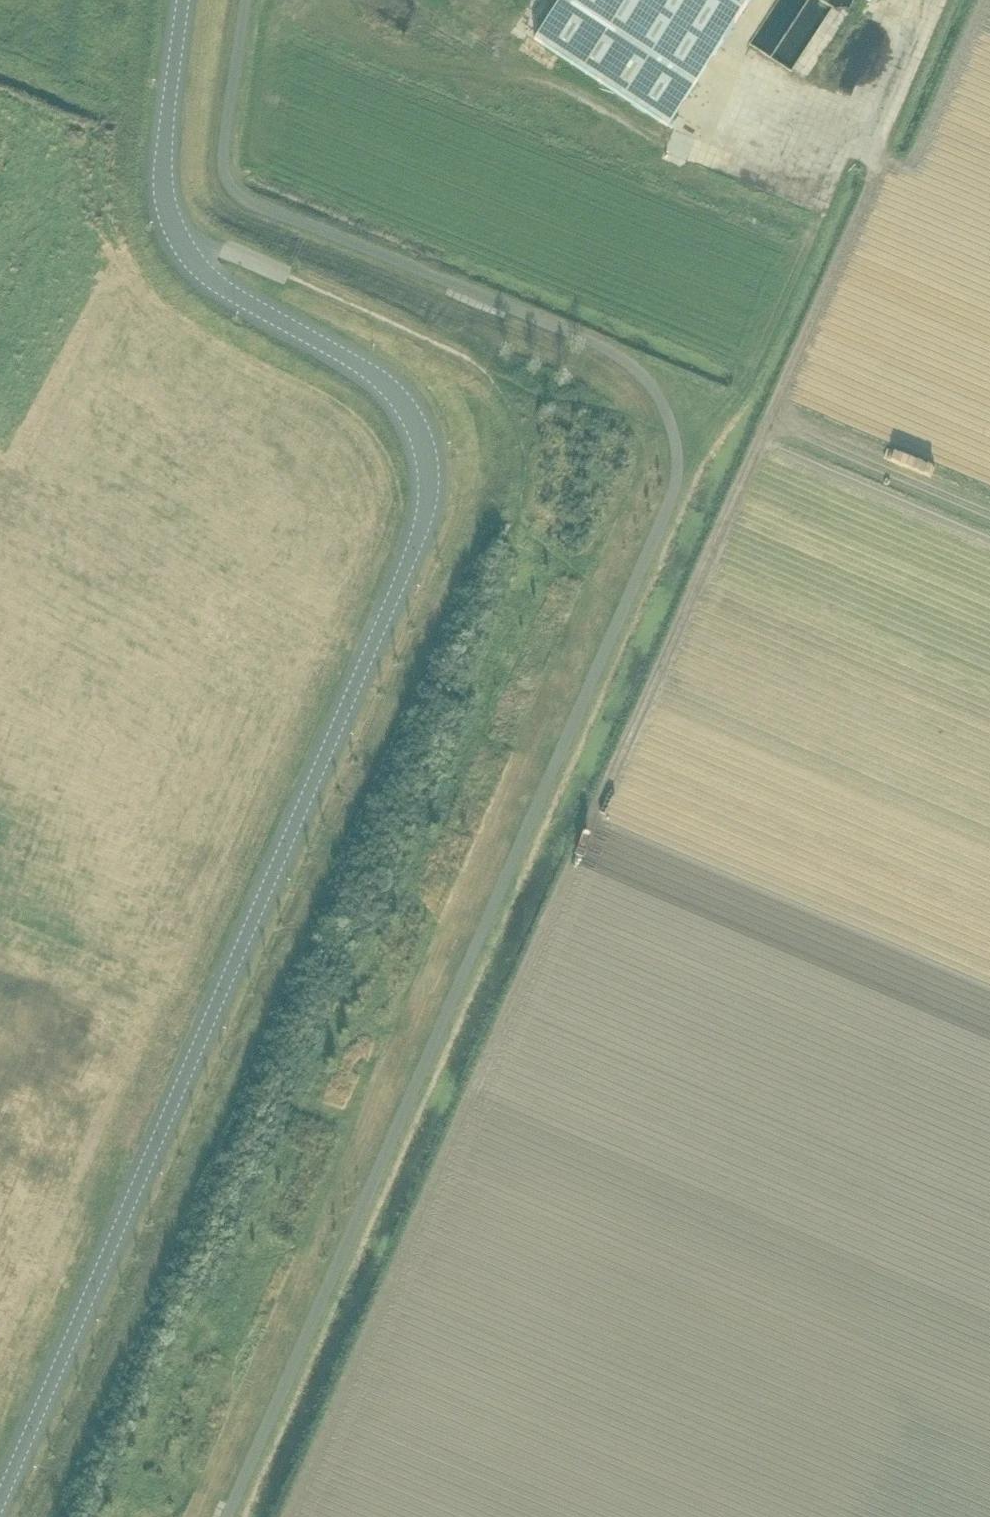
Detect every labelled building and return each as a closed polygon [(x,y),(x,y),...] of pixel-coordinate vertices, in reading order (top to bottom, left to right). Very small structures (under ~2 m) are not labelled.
[(560,4),(534,42),(668,129),(753,0),(553,0),(560,4)]
